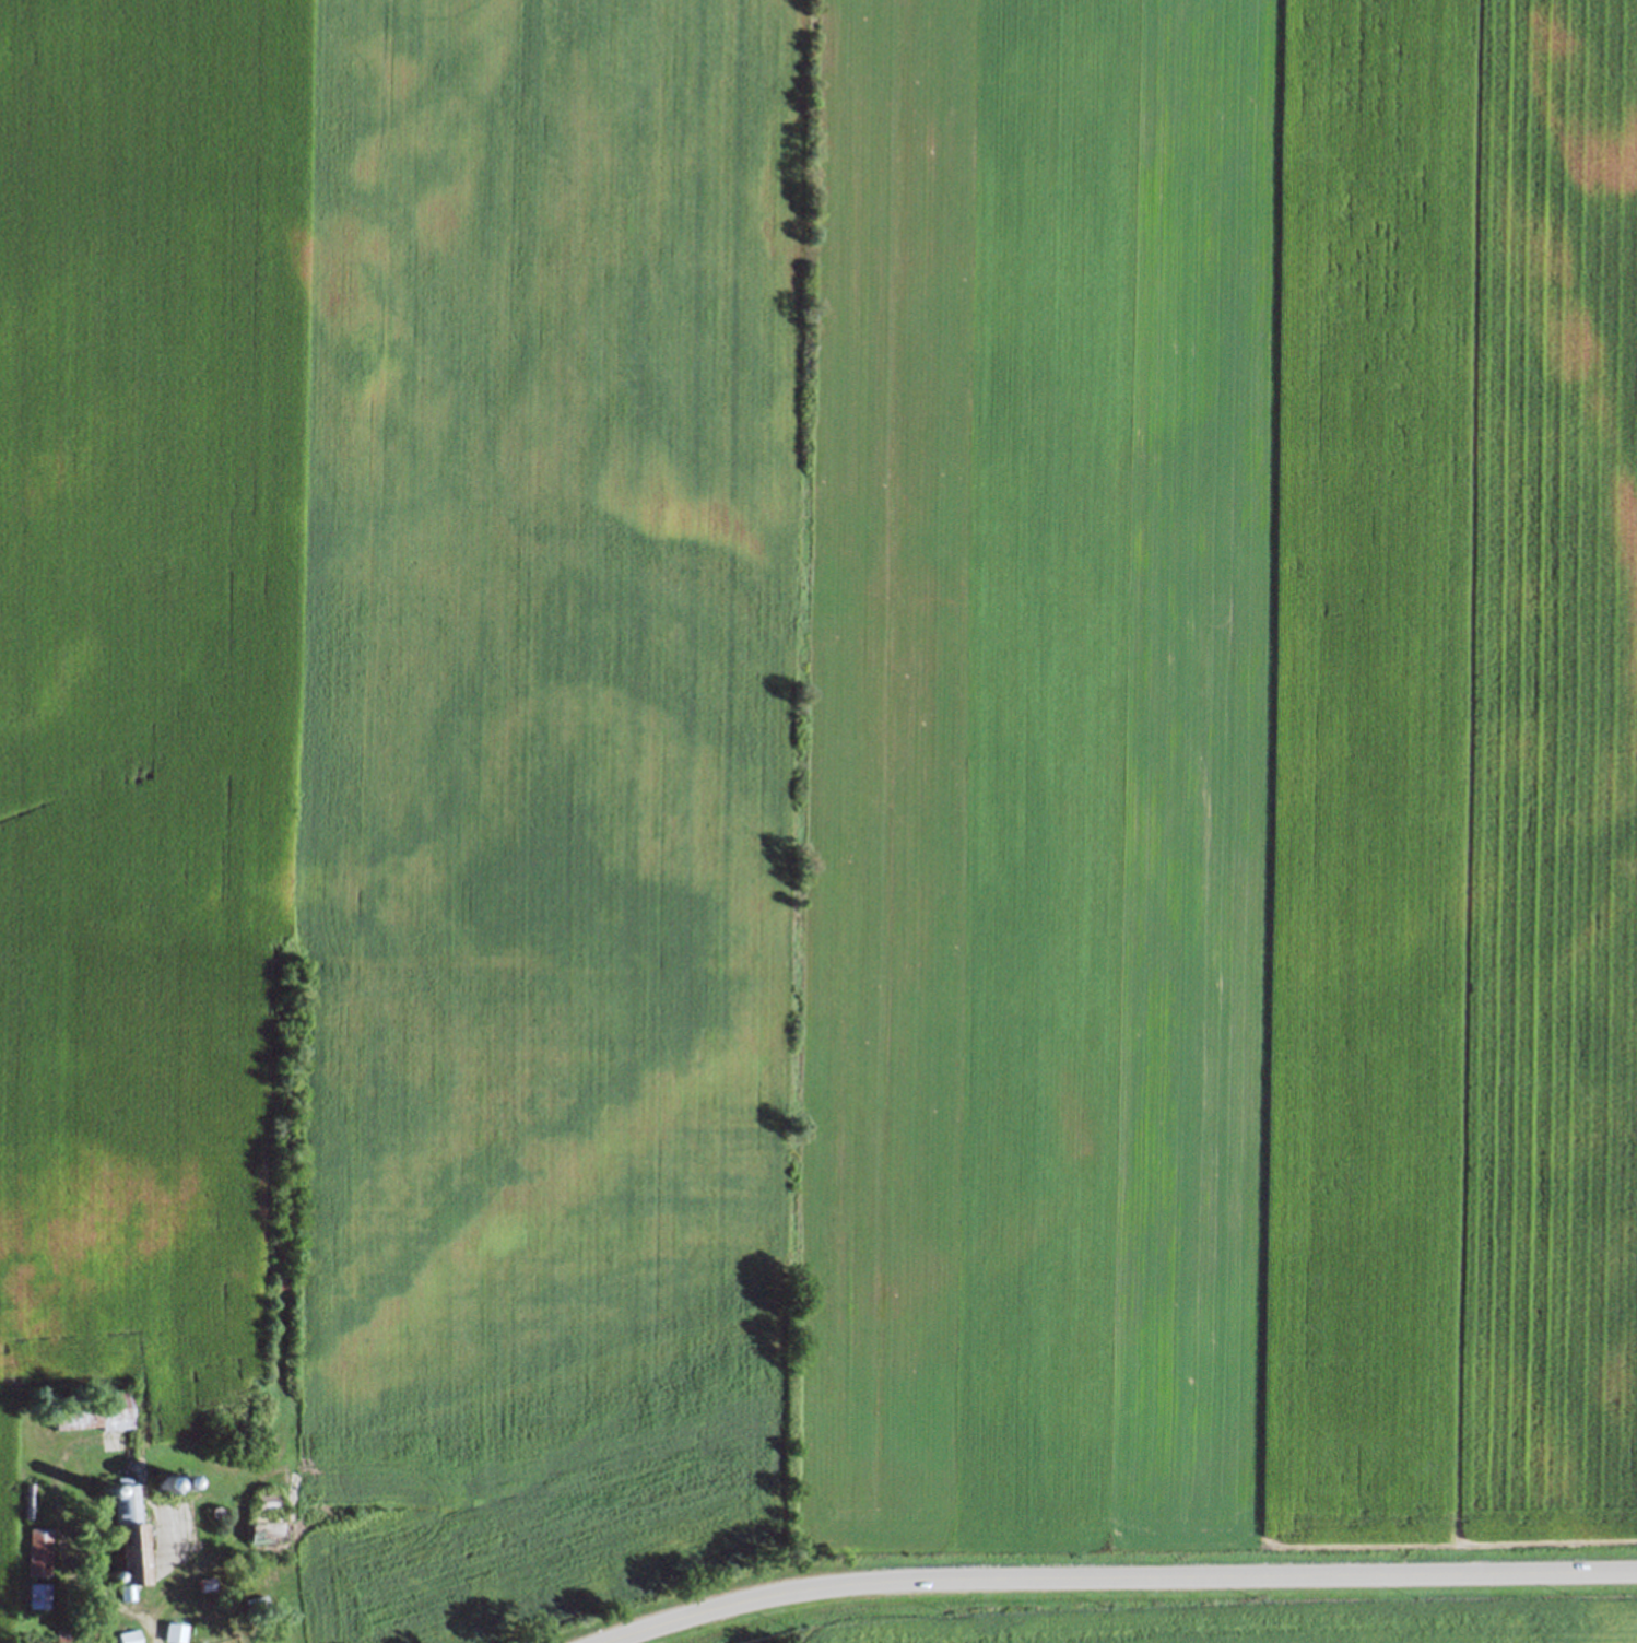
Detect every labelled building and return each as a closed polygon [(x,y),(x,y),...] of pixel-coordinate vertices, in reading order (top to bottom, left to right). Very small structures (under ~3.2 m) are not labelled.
[(50,1398),(127,1390),(130,1427),(98,1430),(98,1424),(54,1429),(50,1398)] [(126,1475),(127,1481),(129,1481),(132,1481),(137,1516),(140,1576),(130,1579),(131,1582),(132,1597),(118,1598),(117,1584),(117,1581),(114,1581),(114,1582),(113,1582),(113,1583),(111,1583),(110,1583),(109,1583),(108,1583),(107,1583),(106,1583),(106,1582),(105,1582),(105,1581),(104,1581),(104,1580),(104,1579),(104,1577),(104,1576),(104,1575),(105,1574),(106,1573),(107,1573),(107,1572),(108,1572),(109,1572),(110,1572),(110,1568),(113,1568),(108,1519),(111,1518),(109,1494),(107,1494),(107,1493),(106,1493),(105,1494),(104,1494),(103,1494),(102,1494),(101,1493),(99,1493),(99,1492),(98,1492),(98,1491),(97,1490),(97,1489),(97,1488),(97,1487),(98,1486),(98,1484),(99,1484),(99,1483),(101,1483),(102,1483),(102,1482),(103,1482),(104,1482),(105,1482),(105,1483),(106,1483),(106,1482),(108,1482),(115,1482),(115,1476),(126,1475)] [(273,1491),(275,1505),(256,1507),(255,1493),(273,1491)] [(285,1537),(246,1541),(245,1523),(284,1519),(285,1537)] [(48,1526),(47,1571),(24,1570),(25,1525),(48,1526)] [(213,1587),(197,1589),(195,1576),(211,1574),(213,1587)] [(46,1582),(46,1605),(26,1605),(26,1581),(46,1582)] [(264,1604),(246,1609),(244,1598),(262,1594),(264,1604)] [(184,1623),(181,1641),(161,1639),(164,1620),(184,1623)] [(134,1629),(138,1642),(118,1642),(116,1633),(134,1629)]
